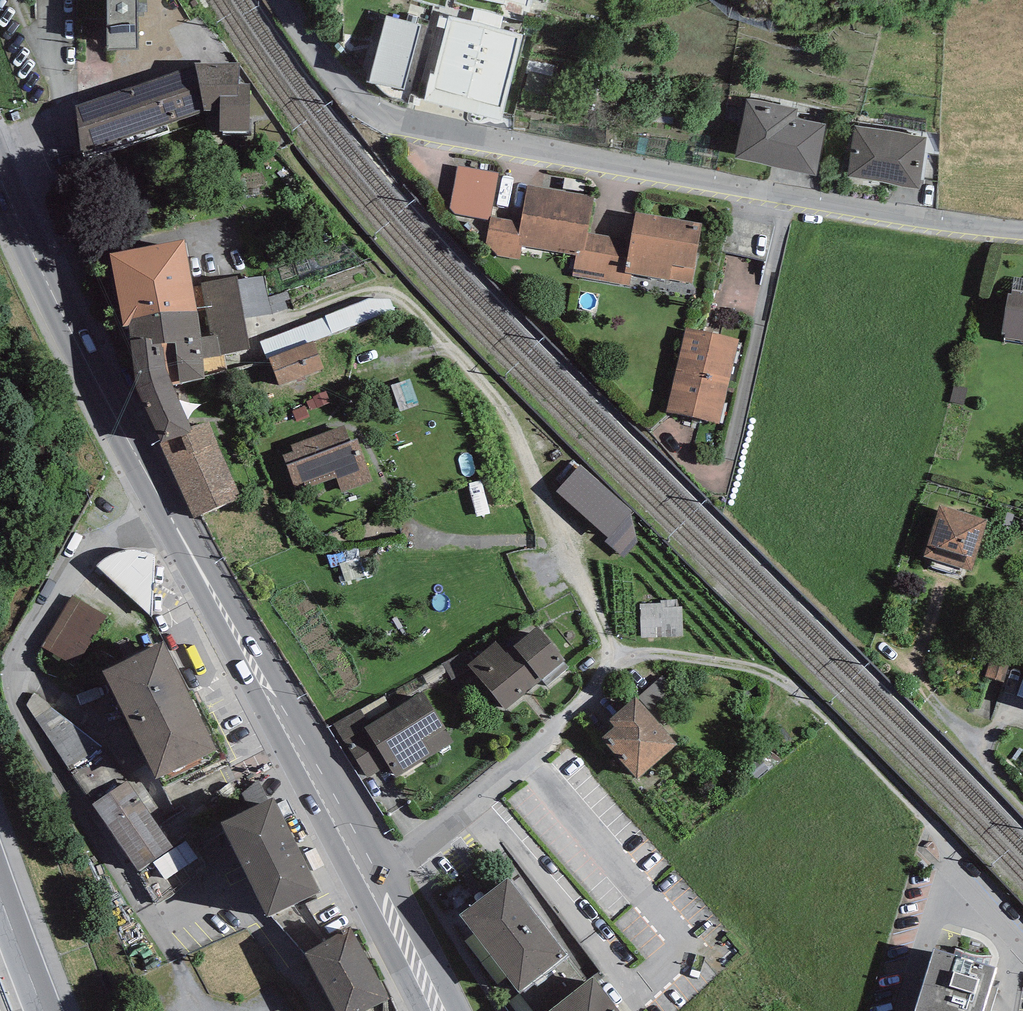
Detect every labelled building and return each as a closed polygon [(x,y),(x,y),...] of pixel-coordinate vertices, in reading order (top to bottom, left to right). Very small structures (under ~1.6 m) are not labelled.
[(107,50),(138,49),(138,0),(107,0),(107,50)] [(529,12),(532,0),(484,0),(529,12)] [(472,21),(500,29),(503,18),(475,10),(472,21)] [(421,25),(387,15),(369,82),(404,90),(421,25)] [(472,21),(449,16),(434,74),(431,73),(425,100),(502,120),(523,35),(500,29),(472,21)] [(195,66),(204,112),(220,112),(219,131),(251,131),(251,83),(240,83),(240,63),(195,63),(195,66)] [(204,112),(195,66),(76,105),(82,155),(204,112)] [(798,109),(747,99),(735,158),(816,176),(825,124),(796,118),(798,109)] [(926,137),(855,126),(847,176),(918,187),(926,137)] [(499,172),(458,165),(450,208),(455,213),(490,221),(491,216),(499,172)] [(594,197),(528,185),(521,221),(517,245),(522,246),(576,255),(583,257),(588,233),(594,197)] [(701,223),(636,212),(631,239),(625,272),(632,273),(692,283),(701,223)] [(520,259),(522,246),(517,245),(521,221),(491,216),(490,221),(486,243),(497,255),(520,259)] [(572,276),(630,286),(632,273),(625,272),(631,239),(588,233),(583,257),(576,255),(572,276)] [(196,310),(192,283),(184,241),(109,253),(122,329),(132,327),(131,321),(196,310)] [(131,321),(132,327),(137,389),(160,442),(191,428),(172,385),(205,378),(205,376),(227,371),(224,355),(250,349),(237,275),(192,283),(196,310),(131,321)] [(1012,290),(1022,291),(1022,278),(1014,277),(1012,290)] [(1012,290),(1002,334),(1005,334),(1004,338),(1022,340),(1022,291),(1012,290)] [(332,335),(395,310),(391,299),(368,298),(325,316),(326,317),(260,342),(267,359),(270,358),(313,341),(332,335)] [(677,369),(729,381),(738,339),(686,328),(677,369)] [(313,341),(270,358),(280,385),(325,368),(313,341)] [(729,381),(677,369),(667,412),(720,423),(729,381)] [(307,402),(311,411),(330,402),(325,391),(313,397),(314,399),(307,402)] [(292,412),(297,422),(309,417),(304,406),(292,412)] [(191,428),(160,442),(193,518),(242,497),(208,421),(191,428)] [(292,451),(283,455),(295,486),(303,482),(306,489),(336,477),(342,493),(373,481),(358,438),(350,440),(345,425),(290,446),(292,451)] [(634,512),(579,465),(557,492),(608,537),(605,542),(624,558),(637,543),(630,515),(634,512)] [(988,520),(940,505),(924,556),(933,559),(963,569),(972,572),(988,520)] [(105,559),(97,565),(152,616),(155,555),(143,551),(133,550),(122,551),(114,554),(105,559)] [(960,577),(963,569),(933,559),(930,567),(960,577)] [(108,616),(74,595),(41,647),(76,668),(108,616)] [(640,604),(641,638),(683,636),(682,606),(678,606),(677,599),(660,600),(660,603),(640,604)] [(496,641),(468,665),(506,710),(541,680),(564,661),(565,660),(538,626),(506,652),(496,641)] [(163,642),(103,671),(156,778),(217,750),(163,642)] [(985,677),(1004,682),(1013,650),(995,645),(985,677)] [(569,668),(564,661),(541,680),(546,686),(569,668)] [(638,697),(650,710),(675,689),(663,675),(638,697)] [(370,725),(364,728),(389,765),(397,777),(454,742),(423,691),(370,725)] [(34,693),(26,705),(157,904),(208,869),(188,838),(174,849),(150,814),(159,809),(137,775),(126,782),(101,746),(34,693)] [(678,744),(636,697),(609,720),(615,727),(602,738),(638,779),(678,744)] [(368,778),(389,765),(364,728),(370,725),(359,709),(333,724),(368,778)] [(250,809),(268,800),(258,780),(242,793),(250,809)] [(250,809),(221,822),(267,916),(321,892),(273,798),(268,800),(250,809)] [(508,878),(460,914),(520,992),(568,955),(508,878)] [(304,953),(335,1010),(367,1010),(390,999),(350,926),(304,953)] [(954,955),(989,966),(993,955),(987,956),(981,955),(976,954),(970,953),(963,951),(957,948),(954,955)] [(934,949),(915,1010),(982,1010),(996,968),(989,966),(954,955),(934,949)] [(549,1010),(619,1010),(593,977),(549,1010)]
